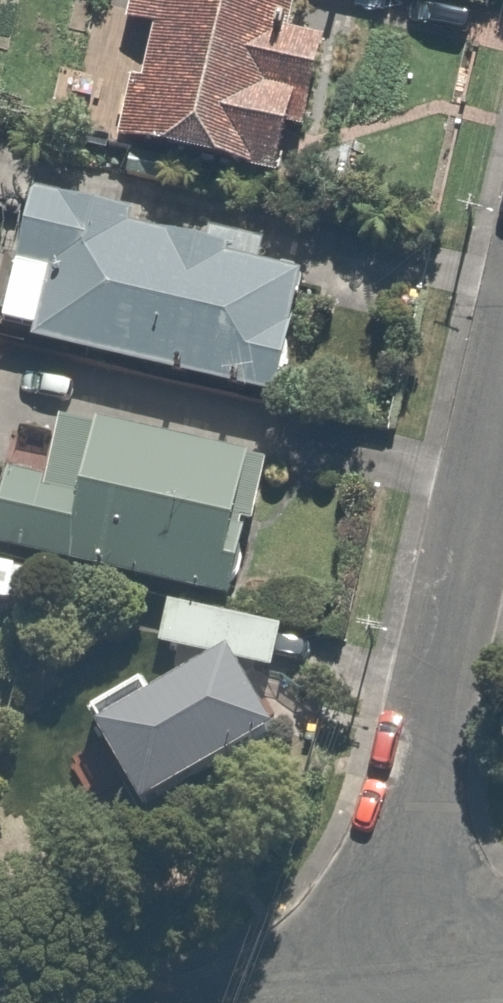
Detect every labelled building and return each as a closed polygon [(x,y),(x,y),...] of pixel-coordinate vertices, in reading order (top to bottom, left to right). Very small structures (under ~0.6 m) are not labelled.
[(125,38),(156,45),(129,158),(296,199),(331,54),(302,47),(314,0),(134,0),(125,38)] [(268,264),(35,213),(5,349),(302,414),(327,300),(263,286),(268,264)] [(273,481),(66,434),(53,490),(20,483),(3,560),(171,598),(243,614),(273,481)] [(243,614),(171,598),(158,655),(281,683),(294,626),(243,614)] [(299,771),(246,679),(172,722),(159,701),(102,733),(168,847),(299,771)]
